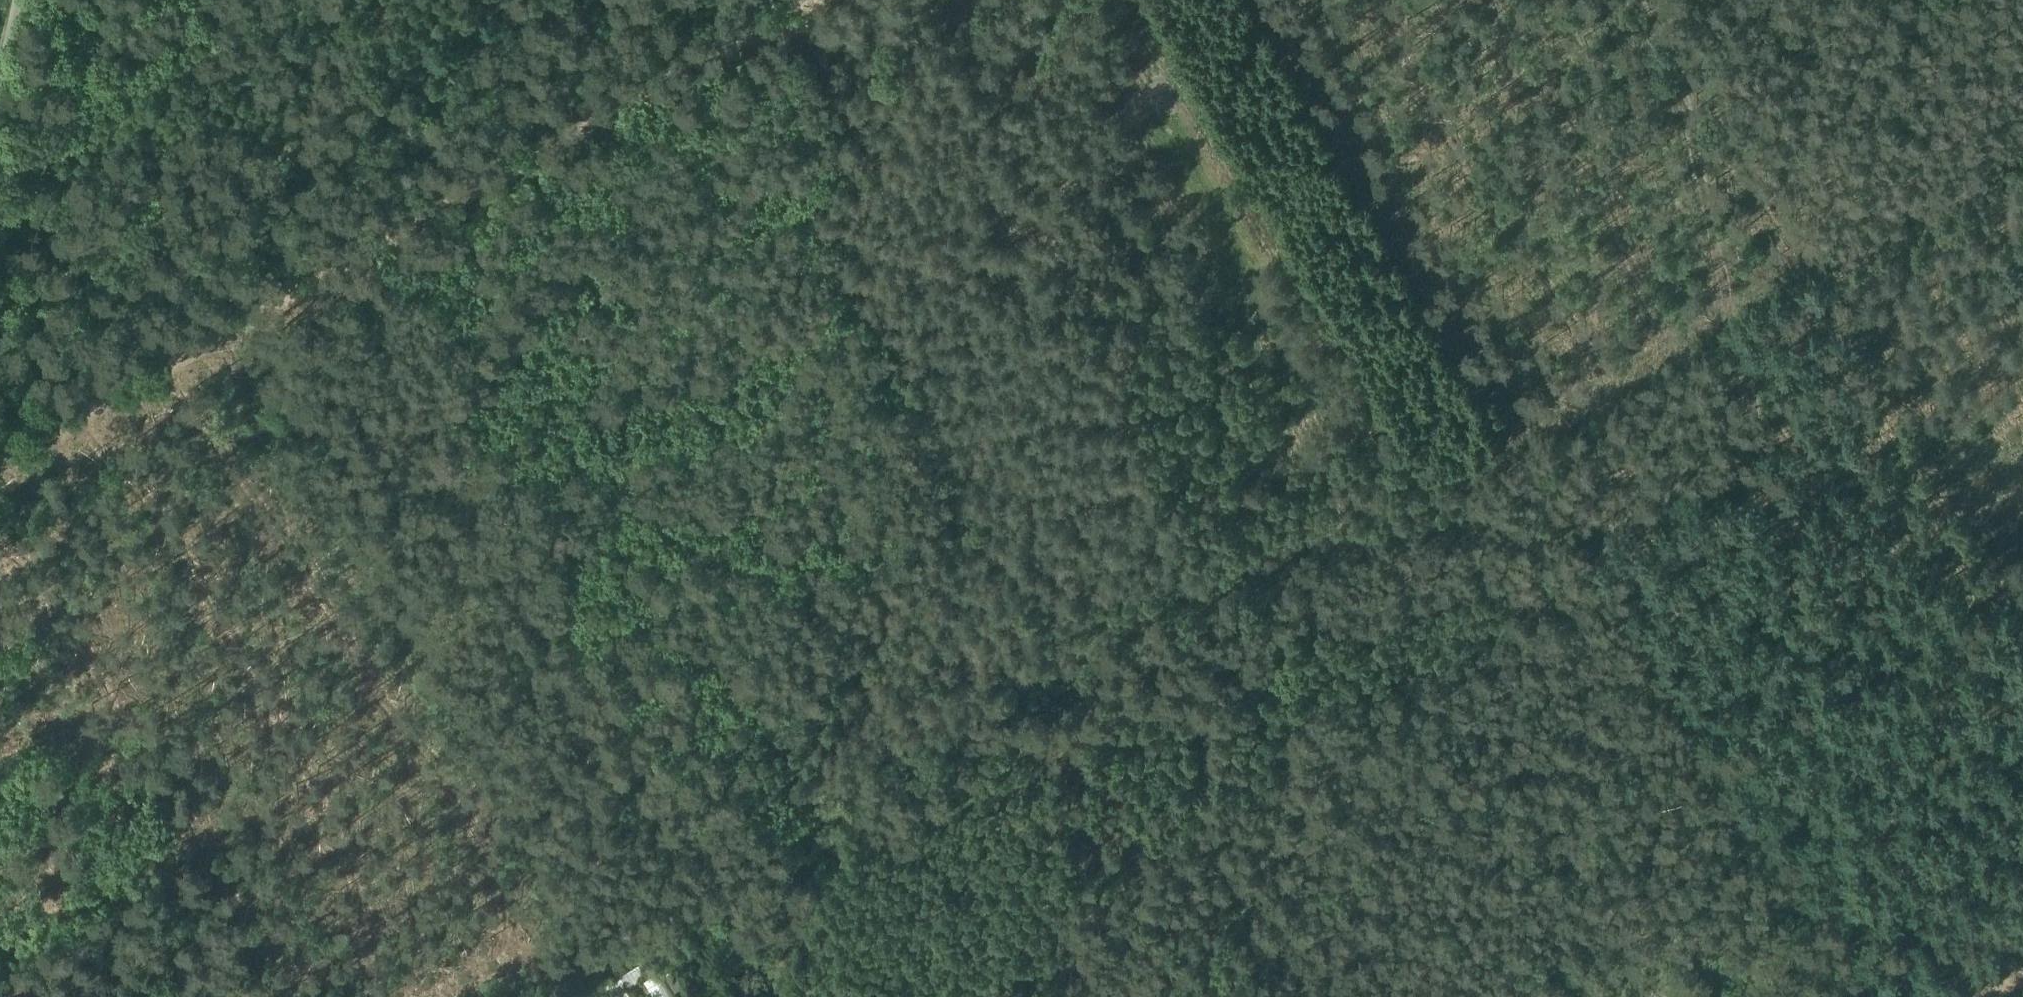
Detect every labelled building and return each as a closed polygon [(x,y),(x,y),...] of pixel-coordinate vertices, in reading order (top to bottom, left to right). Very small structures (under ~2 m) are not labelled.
[(600,979),(607,996),(633,996),(628,983),(648,975),(642,962),(600,979)]
